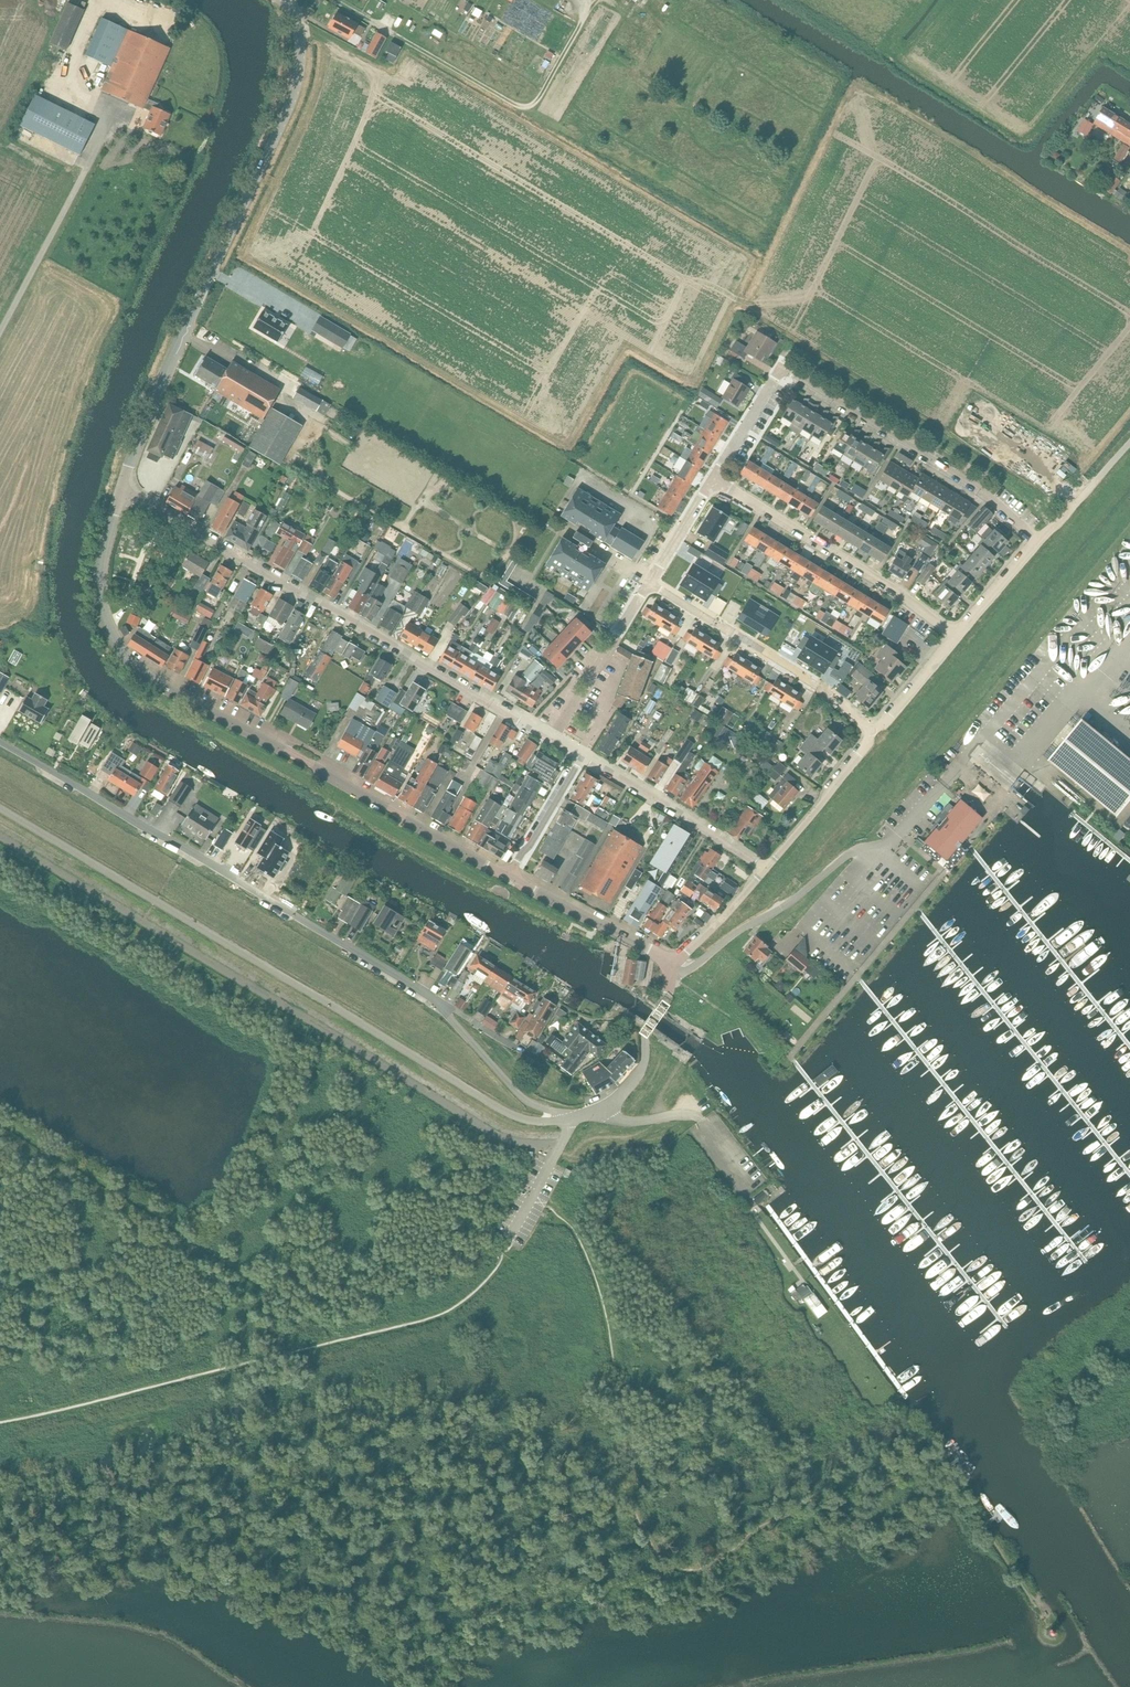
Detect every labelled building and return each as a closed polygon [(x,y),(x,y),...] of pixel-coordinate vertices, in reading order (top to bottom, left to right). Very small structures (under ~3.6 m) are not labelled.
[(50,44),(66,51),(84,10),(68,3),(50,44)] [(468,3),(464,9),(469,12),(473,5),(468,3)] [(329,28),(349,39),(353,32),(360,36),(364,29),(357,25),(337,14),(329,28)] [(111,67),(101,91),(143,109),(144,109),(151,112),(143,129),(160,136),(170,115),(156,108),(158,104),(148,99),(170,49),(102,19),(85,56),(111,67)] [(368,47),(365,53),(366,54),(375,58),(386,38),(376,33),(368,47)] [(397,57),(396,57),(401,48),(391,42),(386,51),(389,53),(386,60),(393,64),(397,57)] [(80,156),(95,125),(35,95),(20,126),(80,156)] [(1097,95),(1095,98),(1102,103),(1105,100),(1097,95)] [(1094,123),(1099,126),(1115,136),(1125,120),(1109,110),(1104,107),(1094,123)] [(1094,124),(1088,120),(1081,133),(1087,136),(1094,124)] [(1115,136),(1129,146),(1129,123),(1125,120),(1115,136)] [(1121,163),(1129,148),(1124,144),(1115,159),(1121,163)] [(1055,151),(1051,157),(1057,161),(1061,156),(1055,151)] [(1105,189),(1111,194),(1121,182),(1114,177),(1105,189)] [(1115,195),(1126,203),(1129,197),(1129,195),(1120,188),(1115,195)] [(287,325),(262,311),(252,328),(277,342),(287,325)] [(320,317),(312,331),(342,348),(350,334),(320,317)] [(735,341),(729,350),(742,358),(745,352),(760,361),(764,354),(767,357),(775,344),(756,331),(746,347),(735,341)] [(281,390),(273,386),(233,361),(228,370),(206,357),(195,376),(217,389),(215,391),(263,420),(281,390)] [(323,377),(305,366),(301,375),(319,385),(323,377)] [(732,380),(722,397),(737,406),(748,389),(743,386),(746,380),(734,373),(730,379),(732,380)] [(294,398),(316,411),(324,416),(331,405),(300,388),(294,398)] [(711,393),(706,401),(717,408),(722,400),(711,393)] [(792,400),(782,417),(792,423),(788,428),(788,429),(800,410),(802,406),(804,407),(808,401),(809,399),(803,399),(800,404),(792,400)] [(699,405),(698,405),(706,410),(710,405),(702,400),(699,405)] [(800,410),(788,429),(798,435),(812,412),(814,413),(819,405),(814,405),(808,401),(804,407),(802,406),(800,410)] [(169,404),(148,451),(149,452),(147,458),(157,463),(160,457),(163,458),(164,456),(174,460),(182,442),(181,442),(193,416),(184,412),(184,411),(169,404)] [(303,426),(300,424),(272,408),(249,447),(280,465),(303,426)] [(709,411),(706,416),(710,419),(714,413),(709,411)] [(812,412),(798,435),(798,436),(802,430),(812,436),(821,422),(823,418),(824,419),(829,411),(823,411),(819,416),(814,413),(812,412)] [(710,419),(705,429),(719,436),(728,422),(714,413),(710,419)] [(821,422),(812,436),(821,442),(826,434),(830,427),(832,428),(839,417),(833,417),(829,422),(824,419),(823,418),(821,422)] [(354,425),(351,430),(357,434),(360,428),(354,425)] [(830,427),(826,434),(832,436),(835,430),(832,428),(830,427)] [(705,429),(695,445),(709,453),(719,436),(705,429)] [(843,431),(832,449),(842,455),(853,437),(855,438),(860,431),(855,430),(851,436),(843,431)] [(685,432),(682,438),(684,439),(688,441),(691,436),(687,433),(685,432)] [(853,437),(842,455),(852,461),(863,443),(865,444),(870,436),(864,436),(861,442),(855,438),(853,437)] [(233,459),(237,462),(245,449),(224,437),(222,440),(238,450),(233,459)] [(774,437),(771,443),(777,447),(780,441),(774,437)] [(194,446),(191,451),(207,460),(213,449),(202,442),(198,440),(194,446)] [(863,443),(852,461),(862,467),(873,449),(875,450),(880,443),(874,442),(871,448),(865,444),(863,443)] [(695,445),(686,460),(700,468),(709,453),(695,445)] [(769,447),(765,454),(770,457),(774,450),(769,447)] [(873,449),(862,467),(872,474),(881,459),(883,460),(890,449),(884,448),(880,454),(875,450),(873,449)] [(249,451),(241,465),(248,469),(257,455),(249,451)] [(896,457),(903,462),(906,457),(899,453),(896,457)] [(765,464),(770,457),(765,454),(760,461),(765,464)] [(906,457),(903,462),(910,466),(913,461),(906,457)] [(686,460),(677,475),(691,483),(700,468),(686,460)] [(747,460),(739,474),(751,481),(760,468),(747,460)] [(792,461),(788,468),(793,471),(797,465),(792,461)] [(889,461),(878,480),(888,486),(899,467),(889,461)] [(815,464),(812,468),(820,473),(823,468),(815,464)] [(760,468),(751,481),(763,488),(772,475),(764,471),(767,467),(762,465),(760,468)] [(899,467),(888,486),(897,492),(909,473),(899,467)] [(788,468),(784,476),(789,479),(793,471),(788,468)] [(806,470),(800,480),(805,483),(811,473),(806,470)] [(772,475),(763,488),(774,495),(782,482),(776,478),(779,475),(774,472),(772,475)] [(909,473),(897,492),(904,496),(901,501),(905,503),(911,493),(910,492),(919,479),(918,479),(909,473)] [(919,479),(910,492),(911,493),(920,498),(931,479),(921,473),(918,479),(919,479)] [(291,474),(286,483),(290,485),(295,476),(291,474)] [(652,475),(649,480),(656,484),(656,485),(660,480),(659,479),(652,475)] [(677,475),(667,491),(681,499),(691,483),(677,475)] [(831,475),(829,478),(836,483),(839,479),(831,475)] [(283,476),(279,481),(285,484),(288,478),(283,476)] [(574,480),(568,476),(563,484),(569,488),(574,480)] [(816,476),(812,482),(817,485),(821,479),(816,476)] [(931,479),(920,498),(929,504),(941,485),(931,479)] [(175,486),(166,502),(199,522),(210,503),(216,506),(225,491),(207,481),(198,495),(182,485),(180,489),(175,486)] [(782,482),(774,495),(786,502),(795,489),(782,482)] [(812,493),(817,485),(812,482),(807,490),(812,493)] [(852,487),(850,491),(854,494),(860,497),(862,499),(863,496),(866,491),(854,484),(852,487)] [(941,485),(929,504),(939,510),(951,491),(941,485)] [(632,560),(644,541),(622,527),(620,530),(613,526),(621,514),(578,488),(560,516),(603,543),(604,542),(610,546),(610,547),(632,560)] [(795,489),(786,502),(798,510),(806,496),(795,489)] [(835,495),(842,499),(845,494),(838,489),(835,495)] [(235,491),(231,499),(228,498),(212,527),(223,533),(244,496),(235,491)] [(667,491),(657,508),(671,516),(681,499),(667,491)] [(951,491),(939,510),(949,516),(960,497),(951,491)] [(845,494),(842,499),(849,503),(852,498),(845,494)] [(806,496),(798,510),(810,517),(818,504),(806,496)] [(960,497),(949,516),(959,522),(970,503),(960,497)] [(250,506),(249,505),(244,502),(242,505),(238,513),(244,517),(250,506)] [(858,509),(865,513),(868,507),(861,503),(858,509)] [(822,505),(812,521),(824,528),(833,512),(822,505)] [(712,507),(696,532),(714,543),(729,517),(712,507)] [(868,507),(865,513),(871,517),(875,512),(868,507)] [(984,507),(967,525),(976,533),(993,514),(984,507)] [(890,510),(887,514),(894,519),(895,519),(898,514),(900,510),(896,508),(894,512),(890,510)] [(235,520),(225,537),(248,551),(259,530),(267,516),(254,509),(246,524),(248,525),(246,527),(235,520)] [(833,512),(824,528),(835,534),(844,519),(833,512)] [(361,514),(357,521),(362,524),(366,517),(361,514)] [(898,514),(895,519),(894,519),(902,523),(905,518),(898,514)] [(913,515),(910,520),(917,524),(920,519),(913,515)] [(880,522),(887,526),(890,521),(884,517),(880,522)] [(844,519),(835,534),(847,542),(856,526),(844,519)] [(920,519),(917,524),(925,529),(928,524),(920,519)] [(288,540),(274,563),(284,570),(305,536),(283,523),(281,526),(274,521),(266,534),(275,540),(279,534),(288,540)] [(890,521),(887,526),(894,531),(897,525),(890,521)] [(1003,525),(1000,529),(1005,533),(1008,529),(1003,525)] [(856,526),(847,542),(860,550),(868,534),(856,526)] [(752,527),(741,545),(746,548),(749,544),(755,549),(763,534),(752,527)] [(932,527),(930,531),(929,532),(936,536),(939,531),(932,527)] [(993,548),(993,549),(998,553),(1007,542),(994,530),(985,540),(983,538),(982,538),(985,540),(985,541),(993,548)] [(939,531),(936,536),(944,540),(947,535),(939,531)] [(576,532),(572,538),(589,548),(593,542),(576,532)] [(763,534),(755,549),(765,555),(774,541),(763,534)] [(868,534),(860,550),(871,556),(879,541),(868,534)] [(938,544),(922,534),(917,542),(924,547),(922,551),(930,556),(938,544)] [(976,534),(972,539),(977,544),(982,539),(976,534)] [(306,556),(312,545),(315,539),(307,535),(304,540),(297,550),(306,556)] [(562,537),(545,566),(588,592),(605,564),(590,555),(588,558),(575,550),(577,546),(562,537)] [(979,546),(970,556),(984,568),(994,557),(989,553),(993,549),(993,548),(985,541),(985,540),(982,538),(982,539),(977,544),(979,546)] [(329,539),(322,551),(329,555),(336,543),(329,539)] [(267,540),(263,548),(271,552),(272,550),(275,544),(267,540)] [(879,541),(871,556),(881,563),(890,548),(893,543),(888,540),(885,544),(879,541)] [(377,541),(373,548),(384,555),(385,556),(391,559),(395,552),(396,551),(390,548),(391,547),(381,541),(380,542),(377,541)] [(774,541),(765,555),(777,562),(785,548),(774,541)] [(707,551),(706,554),(723,564),(724,562),(728,555),(712,544),(707,551)] [(690,547),(686,552),(696,558),(698,559),(701,553),(690,546),(690,547)] [(164,552),(163,552),(155,548),(153,553),(162,557),(164,552)] [(785,548),(777,562),(789,569),(787,573),(798,555),(785,548)] [(906,554),(898,549),(893,557),(895,558),(888,570),(902,579),(910,566),(908,564),(911,559),(905,555),(906,554)] [(202,592),(210,579),(203,574),(209,563),(190,552),(181,566),(200,577),(194,587),(202,592)] [(321,552),(315,562),(321,566),(327,556),(321,552)] [(912,566),(919,572),(930,559),(923,553),(912,566)] [(341,562),(332,577),(343,583),(352,568),(353,569),(358,561),(346,554),(345,555),(341,562)] [(798,555),(787,573),(791,576),(794,572),(800,576),(809,562),(798,555)] [(960,563),(955,569),(971,583),(967,579),(971,574),(975,578),(984,568),(970,556),(962,565),(960,563)] [(729,565),(734,568),(739,560),(734,557),(729,565)] [(307,561),(302,558),(292,574),(303,580),(314,562),(308,559),(307,561)] [(359,578),(357,580),(362,583),(357,592),(368,598),(376,583),(377,584),(388,566),(389,564),(383,560),(376,571),(375,573),(365,567),(359,578)] [(809,562),(800,576),(808,580),(806,584),(810,587),(812,583),(820,569),(809,562)] [(693,563),(679,585),(680,587),(693,594),(704,576),(705,575),(707,572),(694,564),(693,563)] [(929,563),(925,569),(926,570),(931,574),(935,568),(929,563)] [(321,591),(334,569),(325,564),(322,569),(321,569),(311,585),(321,591)] [(402,584),(409,571),(405,568),(403,567),(397,564),(389,577),(402,584)] [(211,582),(206,592),(217,598),(219,595),(222,589),(232,572),(222,565),(211,582)] [(751,568),(747,576),(757,582),(762,575),(751,568)] [(820,569),(812,583),(824,590),(832,576),(820,569)] [(922,585),(931,574),(926,570),(925,569),(916,580),(922,585)] [(946,579),(942,584),(943,585),(953,594),(957,590),(962,594),(971,583),(955,569),(954,570),(956,572),(948,580),(946,579)] [(704,576),(693,594),(705,602),(710,594),(710,593),(717,583),(717,582),(719,579),(707,572),(705,575),(704,576)] [(166,575),(162,583),(169,587),(173,579),(166,575)] [(832,576),(824,590),(834,597),(843,583),(832,576)] [(334,599),(343,583),(332,577),(324,592),(334,599)] [(245,578),(234,597),(245,603),(246,604),(256,586),(255,585),(246,579),(245,578)] [(774,582),(770,590),(769,590),(774,593),(775,593),(779,585),(774,582)] [(382,603),(379,601),(381,599),(380,598),(386,588),(378,583),(361,615),(372,621),(382,603)] [(710,593),(710,594),(715,597),(722,586),(717,583),(710,593)] [(855,590),(843,583),(834,597),(832,601),(837,603),(839,600),(846,604),(855,590)] [(958,598),(953,594),(943,585),(942,584),(936,590),(936,589),(931,594),(948,609),(958,598)] [(779,585),(775,593),(774,593),(780,596),(784,588),(779,585)] [(480,602),(475,608),(479,610),(483,604),(484,603),(487,605),(497,591),(491,587),(489,589),(486,594),(480,602)] [(273,595),(261,588),(251,605),(263,612),(273,595)] [(781,597),(786,600),(791,592),(786,589),(781,597)] [(387,610),(388,611),(379,625),(392,633),(403,614),(405,607),(411,611),(421,595),(421,594),(414,590),(405,606),(393,599),(387,610)] [(855,590),(846,604),(857,611),(865,596),(855,590)] [(345,602),(350,605),(348,607),(359,613),(368,598),(357,592),(354,598),(349,595),(345,602)] [(504,599),(505,596),(497,592),(488,606),(496,611),(496,610),(504,599)] [(421,595),(411,611),(420,616),(430,600),(421,595)] [(797,596),(792,603),(797,607),(797,606),(802,599),(797,596)] [(865,596),(857,611),(855,614),(860,616),(861,617),(862,614),(869,618),(877,604),(865,596)] [(279,599),(269,616),(266,622),(275,626),(278,621),(283,624),(293,607),(279,599)] [(509,602),(504,599),(496,610),(502,614),(509,602)] [(750,599),(737,620),(766,637),(779,616),(750,599)] [(802,599),(797,606),(797,607),(802,610),(807,602),(802,599)] [(221,603),(213,617),(217,620),(225,605),(221,603)] [(455,627),(463,616),(465,617),(470,610),(468,609),(460,603),(447,621),(455,627)] [(509,606),(504,614),(509,618),(508,619),(513,621),(517,614),(520,609),(516,606),(513,611),(514,610),(513,609),(515,607),(511,604),(510,607),(509,606)] [(647,618),(659,625),(667,612),(653,604),(650,609),(646,606),(641,614),(647,618)] [(877,604),(869,618),(880,625),(889,611),(877,604)] [(208,608),(204,615),(210,619),(214,611),(208,608)] [(475,608),(471,614),(475,617),(479,610),(475,608)] [(137,626),(140,619),(141,619),(144,614),(133,609),(131,614),(127,622),(137,626)] [(191,617),(181,613),(175,610),(173,616),(179,619),(179,618),(189,622),(191,617)] [(295,610),(288,623),(298,629),(306,615),(295,610)] [(819,610),(815,617),(815,618),(820,621),(820,620),(824,612),(819,610)] [(667,612),(659,625),(675,635),(680,628),(676,625),(679,620),(667,612)] [(824,612),(820,620),(820,621),(825,624),(830,616),(824,612)] [(263,626),(268,618),(261,613),(256,622),(263,626)] [(855,614),(854,613),(848,624),(850,626),(851,624),(853,626),(860,616),(855,614)] [(576,619),(567,628),(582,642),(591,632),(587,629),(591,624),(581,615),(577,619),(576,619)] [(893,615),(886,628),(882,635),(897,644),(909,625),(893,615)] [(493,619),(486,630),(483,635),(486,636),(489,632),(492,634),(499,622),(493,619)] [(238,622),(234,629),(239,632),(243,625),(238,622)] [(400,637),(415,646),(423,631),(424,631),(408,622),(400,637)] [(290,644),(298,629),(288,623),(279,638),(290,644)] [(842,624),(837,631),(842,634),(843,634),(848,627),(842,624)] [(126,626),(120,629),(124,636),(130,633),(126,626)] [(200,626),(189,646),(197,650),(198,651),(203,640),(208,630),(201,627),(200,626)] [(138,628),(128,645),(145,656),(152,645),(147,642),(151,635),(139,627),(138,628)] [(848,627),(843,634),(842,634),(848,638),(852,630),(848,627)] [(567,628),(559,637),(574,650),(582,642),(567,628)] [(686,643),(699,651),(707,637),(694,629),(691,634),(687,632),(683,640),(686,642),(686,643)] [(321,652),(306,677),(317,683),(332,658),(331,658),(343,636),(333,631),(322,652),(321,652)] [(423,631),(415,646),(430,654),(439,639),(424,631),(423,631)] [(641,640),(638,645),(643,649),(649,639),(650,637),(647,635),(643,641),(641,640)] [(804,636),(797,647),(802,651),(797,659),(809,667),(821,647),(809,640),(804,636)] [(559,637),(551,645),(566,659),(574,650),(559,637)] [(707,637),(699,651),(712,659),(712,658),(716,660),(720,653),(717,650),(720,645),(707,637)] [(865,637),(860,645),(866,649),(871,641),(865,637)] [(152,645),(145,656),(162,667),(168,656),(167,655),(171,648),(157,638),(154,644),(152,646),(152,645)] [(259,638),(254,647),(267,654),(270,656),(274,647),(274,646),(273,646),(273,645),(259,638)] [(195,659),(186,676),(200,683),(209,666),(201,662),(203,658),(210,644),(203,640),(198,651),(194,659),(195,659)] [(451,640),(439,660),(450,666),(461,646),(451,640)] [(345,641),(338,653),(351,660),(353,657),(361,662),(366,652),(358,648),(359,645),(351,641),(349,643),(345,641)] [(652,653),(664,660),(671,649),(659,641),(652,653)] [(461,646),(450,666),(460,672),(475,645),(472,643),(468,650),(461,646)] [(285,644),(283,649),(292,653),(292,652),(294,648),(285,644)] [(475,645),(460,672),(470,678),(478,664),(474,661),(476,656),(476,655),(480,648),(475,645)] [(551,645),(543,654),(557,668),(566,659),(551,645)] [(878,670),(892,681),(904,666),(898,661),(902,657),(887,645),(878,657),(884,662),(878,670)] [(629,666),(618,694),(618,695),(620,696),(614,705),(620,709),(626,699),(638,703),(652,662),(649,661),(650,657),(638,653),(637,657),(633,655),(633,656),(619,647),(613,656),(629,666)] [(821,647),(809,667),(821,674),(827,666),(832,669),(833,668),(839,658),(834,655),(821,647)] [(673,648),(669,655),(675,658),(679,651),(678,651),(674,649),(673,648)] [(175,649),(166,667),(180,673),(189,656),(175,649)] [(478,664),(470,678),(482,685),(490,670),(493,665),(497,667),(501,660),(497,658),(502,652),(499,650),(497,653),(496,652),(494,656),(493,655),(489,661),(483,657),(479,664),(478,664)] [(727,668),(740,676),(748,662),(735,654),(732,660),(728,657),(723,665),(727,667),(727,668)] [(379,658),(365,682),(364,681),(358,691),(365,695),(370,685),(375,677),(382,681),(391,665),(379,658)] [(535,659),(521,675),(530,682),(537,674),(540,670),(542,668),(543,666),(537,661),(535,659)] [(832,669),(829,675),(842,682),(852,666),(844,661),(838,671),(833,668),(832,669)] [(748,662),(740,676),(752,684),(753,683),(757,685),(761,678),(758,675),(761,670),(748,662)] [(857,662),(849,673),(852,676),(865,686),(856,697),(869,708),(883,692),(870,681),(869,681),(867,679),(871,674),(861,665),(857,662)] [(262,680),(269,666),(265,663),(257,677),(262,680)] [(659,681),(659,682),(658,684),(662,686),(663,684),(671,668),(668,667),(667,666),(662,664),(654,678),(659,681)] [(213,669),(204,686),(225,697),(234,679),(213,669)] [(242,670),(227,698),(238,704),(247,686),(248,686),(250,682),(254,684),(257,678),(242,670)] [(490,670),(482,685),(492,691),(500,676),(490,670)] [(544,670),(539,675),(543,679),(545,681),(549,684),(550,686),(551,685),(556,680),(556,679),(554,678),(544,670)] [(9,678),(0,673),(0,693),(9,678)] [(505,691),(519,699),(526,687),(529,684),(526,683),(527,682),(515,675),(505,691)] [(246,694),(240,704),(260,716),(266,706),(264,705),(269,695),(271,697),(272,697),(276,690),(275,689),(273,688),(277,682),(269,677),(265,683),(264,682),(257,693),(249,689),(246,694)] [(291,679),(281,697),(289,701),(282,715),(308,730),(316,715),(290,700),(299,683),(291,679)] [(535,679),(530,684),(535,687),(538,689),(541,685),(545,681),(543,679),(541,682),(540,683),(535,679)] [(767,693),(780,701),(788,687),(776,679),(773,685),(769,682),(764,690),(768,692),(767,693)] [(394,702),(394,703),(400,706),(400,707),(402,704),(413,711),(425,690),(415,683),(409,693),(408,693),(402,689),(394,702)] [(652,683),(648,691),(652,693),(657,685),(652,683)] [(526,687),(519,699),(532,707),(539,696),(538,695),(541,690),(538,689),(535,687),(530,684),(530,685),(529,684),(526,687)] [(686,689),(678,684),(672,692),(680,697),(686,689)] [(379,694),(376,700),(388,707),(392,701),(397,693),(384,685),(379,694)] [(788,687),(780,701),(793,709),(794,708),(798,710),(802,703),(798,700),(801,695),(788,687)] [(691,703),(697,694),(688,688),(682,697),(691,703)] [(19,711),(41,723),(49,710),(43,707),(47,700),(36,693),(32,700),(27,697),(19,711)] [(693,705),(698,708),(698,709),(708,715),(708,714),(713,717),(719,708),(714,705),(710,711),(700,705),(704,699),(698,695),(693,705)] [(719,696),(715,701),(721,705),(724,699),(719,696)] [(364,698),(359,706),(364,709),(365,707),(370,711),(375,704),(364,698)] [(650,699),(643,712),(649,715),(656,703),(650,699)] [(329,703),(330,711),(340,710),(339,702),(329,703)] [(392,704),(389,709),(396,713),(401,716),(405,709),(400,707),(400,706),(394,703),(393,702),(392,704)] [(451,703),(445,715),(458,722),(465,710),(451,703)] [(715,718),(732,728),(739,717),(722,707),(715,718)] [(694,710),(690,717),(698,722),(702,714),(694,710)] [(472,712),(464,727),(473,733),(482,718),(472,712)] [(608,755),(630,720),(620,713),(597,749),(608,755)] [(82,715),(68,740),(76,745),(79,740),(81,741),(80,743),(89,748),(100,728),(91,723),(90,726),(88,725),(91,720),(82,715)] [(353,719),(338,746),(357,757),(357,756),(361,758),(367,747),(375,732),(353,719)] [(1118,816),(1123,810),(1129,801),(1129,758),(1084,720),(1050,761),(1117,817),(1118,816)] [(635,723),(628,731),(633,736),(640,727),(635,723)] [(482,755),(483,755),(476,766),(481,769),(487,757),(488,758),(494,747),(499,749),(502,743),(503,743),(507,736),(513,740),(517,733),(501,724),(494,736),(489,744),(482,755)] [(721,724),(714,735),(721,740),(721,739),(725,733),(727,729),(728,728),(721,724)] [(662,738),(667,742),(674,732),(668,728),(662,738)] [(449,745),(453,747),(456,741),(458,742),(463,732),(457,729),(449,745)] [(725,733),(721,739),(733,747),(739,736),(727,729),(725,733)] [(806,741),(820,753),(825,748),(831,753),(841,741),(827,729),(818,740),(811,735),(806,741)] [(745,730),(741,736),(752,743),(753,742),(755,738),(756,737),(745,730)] [(353,772),(352,772),(353,773),(362,778),(375,757),(377,753),(376,752),(375,751),(384,736),(376,731),(375,732),(367,747),(361,758),(353,772)] [(401,741),(401,742),(405,744),(406,744),(409,737),(405,735),(401,741)] [(482,739),(476,736),(469,747),(475,751),(482,739)] [(739,736),(733,747),(738,750),(744,739),(739,736)] [(756,743),(760,745),(763,747),(763,748),(765,746),(768,741),(765,740),(760,736),(756,743)] [(394,737),(389,746),(396,750),(398,747),(401,741),(394,737)] [(774,738),(768,748),(775,753),(776,753),(782,743),(774,738)] [(686,739),(675,756),(683,761),(694,744),(686,739)] [(527,740),(517,755),(520,757),(517,762),(523,766),(536,746),(527,740)] [(621,761),(632,767),(647,744),(642,741),(637,750),(630,746),(621,761)] [(816,759),(820,753),(806,741),(800,748),(807,754),(797,765),(811,777),(822,764),(816,759)] [(133,742),(129,748),(139,754),(142,748),(133,742)] [(441,744),(437,752),(442,754),(446,746),(441,744)] [(647,744),(632,767),(642,774),(652,759),(645,755),(651,746),(647,744)] [(375,786),(388,794),(388,795),(391,797),(392,796),(394,797),(405,779),(400,776),(413,755),(401,748),(398,747),(396,750),(375,786)] [(383,748),(365,780),(374,785),(385,765),(384,765),(391,753),(383,748)] [(446,749),(443,755),(448,757),(451,751),(446,749)] [(526,766),(539,774),(538,777),(551,785),(559,772),(555,770),(559,764),(538,751),(536,756),(533,754),(526,766)] [(676,796),(690,774),(685,771),(695,755),(689,752),(666,789),(676,796)] [(505,753),(498,764),(502,767),(503,767),(505,768),(511,756),(505,753)] [(697,775),(680,798),(693,808),(718,772),(718,771),(718,770),(724,763),(713,755),(710,759),(708,762),(707,763),(705,762),(699,771),(696,775),(697,775)] [(769,756),(766,761),(774,767),(778,762),(769,756)] [(663,763),(658,760),(647,777),(657,783),(672,760),(667,757),(663,763)] [(399,799),(413,807),(421,792),(437,764),(428,759),(420,774),(417,778),(416,780),(411,777),(407,784),(399,799)] [(150,779),(157,768),(148,762),(141,773),(150,779)] [(427,784),(414,808),(424,813),(448,771),(444,769),(445,769),(442,767),(443,764),(439,762),(428,781),(430,782),(428,785),(427,784)] [(780,762),(773,769),(780,775),(787,768),(780,762)] [(110,763),(106,770),(113,775),(110,780),(122,788),(129,776),(128,776),(131,771),(121,765),(119,768),(110,763)] [(488,763),(483,770),(498,779),(500,775),(505,768),(503,767),(502,767),(498,764),(496,768),(488,763)] [(168,764),(158,782),(154,789),(166,795),(179,771),(168,764)] [(478,784),(476,788),(483,792),(485,788),(490,791),(492,790),(499,780),(498,779),(483,770),(481,769),(476,776),(480,779),(478,784)] [(129,776),(122,788),(134,796),(140,787),(141,788),(146,780),(141,777),(140,776),(132,771),(131,771),(128,776),(129,776)] [(571,798),(584,806),(599,781),(586,773),(571,798)] [(768,796),(772,799),(784,809),(799,792),(793,787),(797,781),(787,773),(768,796)] [(500,775),(498,779),(499,780),(501,781),(502,782),(508,786),(512,788),(515,784),(504,777),(501,776),(500,775)] [(517,780),(515,783),(520,786),(524,779),(519,776),(517,780)] [(528,776),(522,787),(536,795),(543,784),(528,776)] [(446,791),(431,818),(444,825),(449,815),(447,814),(457,797),(456,796),(462,785),(452,780),(446,791)] [(177,787),(168,800),(180,808),(189,794),(192,789),(180,781),(177,787)] [(512,788),(511,790),(516,793),(519,786),(520,786),(515,783),(515,784),(512,788)] [(522,787),(516,798),(530,806),(536,795),(522,787)] [(756,791),(749,799),(752,802),(759,794),(756,791)] [(504,802),(502,805),(506,808),(506,807),(513,796),(509,794),(504,802)] [(603,801),(601,805),(604,807),(606,804),(610,798),(606,796),(603,801)] [(465,797),(448,827),(460,834),(477,804),(465,797)] [(480,813),(465,838),(478,845),(482,838),(487,829),(490,825),(491,823),(495,816),(502,805),(504,802),(496,797),(493,801),(489,799),(481,813),(480,813)] [(516,798),(509,809),(524,817),(530,806),(516,798)] [(960,800),(942,821),(963,839),(964,837),(981,818),(960,800)] [(162,806),(156,803),(151,812),(156,816),(162,806)] [(564,809),(557,821),(571,830),(578,818),(585,822),(586,819),(604,830),(607,822),(576,804),(571,813),(564,809)] [(500,809),(495,816),(500,818),(506,808),(502,805),(500,809)] [(739,817),(728,833),(732,836),(738,840),(742,833),(749,823),(755,828),(763,817),(762,816),(748,807),(747,806),(739,817)] [(608,812),(599,807),(595,813),(605,819),(608,812)] [(193,809),(182,826),(206,840),(216,824),(193,809)] [(509,809),(503,820),(517,828),(524,817),(509,809)] [(495,816),(491,823),(496,825),(500,818),(495,816)] [(235,843),(246,850),(247,848),(260,827),(262,825),(251,818),(235,843)] [(503,820),(497,831),(511,839),(517,828),(503,820)] [(547,856),(545,860),(551,863),(571,830),(557,821),(539,851),(547,856)] [(941,865),(945,860),(946,860),(963,839),(942,821),(925,842),(925,843),(923,845),(921,848),(941,865)] [(763,836),(767,830),(760,826),(756,832),(763,836)] [(260,827),(247,848),(253,852),(266,831),(260,827)] [(675,828),(654,863),(671,873),(693,838),(675,828)] [(483,839),(479,846),(502,859),(511,844),(490,831),(487,829),(482,838),(483,839)] [(581,886),(610,903),(642,847),(614,829),(581,886)] [(1120,829),(1114,836),(1120,841),(1123,836),(1124,834),(1125,833),(1120,829)] [(271,830),(257,854),(258,854),(259,852),(264,855),(262,857),(263,857),(257,868),(273,878),(279,869),(281,871),(286,862),(284,861),(289,852),(279,846),(284,838),(271,830)] [(219,836),(213,845),(222,851),(228,841),(219,836)] [(579,856),(560,889),(567,893),(595,844),(586,838),(576,854),(579,856)] [(705,851),(699,860),(702,862),(712,868),(721,855),(711,849),(708,853),(705,851)] [(543,860),(535,874),(543,878),(542,879),(547,882),(547,881),(549,883),(558,869),(555,867),(555,866),(551,863),(545,860),(544,861),(543,860)] [(689,875),(690,876),(693,878),(695,874),(704,880),(707,877),(713,881),(717,875),(711,871),(712,868),(702,862),(699,860),(689,875)] [(649,881),(625,919),(637,927),(670,874),(665,870),(655,885),(650,882),(649,881)] [(346,896),(357,878),(347,872),(336,889),(334,888),(327,899),(335,904),(341,893),(346,896)] [(687,880),(680,891),(690,897),(695,890),(692,888),(694,884),(693,883),(688,880),(687,879),(687,880)] [(730,893),(731,891),(736,885),(726,879),(723,883),(721,887),(730,893)] [(273,881),(270,887),(276,891),(280,885),(273,881)] [(722,899),(701,885),(698,891),(703,894),(700,899),(715,910),(722,899)] [(669,905),(674,895),(675,895),(678,891),(671,887),(668,891),(666,890),(661,899),(669,905)] [(361,931),(373,911),(366,907),(371,898),(373,895),(368,892),(364,898),(361,904),(361,905),(349,925),(361,931)] [(681,897),(663,921),(662,920),(660,923),(659,922),(653,932),(660,937),(667,927),(668,925),(675,931),(691,909),(686,906),(688,903),(684,900),(686,896),(679,892),(677,895),(681,897)] [(360,904),(348,897),(341,910),(343,911),(339,918),(348,924),(360,904)] [(643,927),(652,932),(656,926),(663,915),(668,909),(667,908),(667,907),(659,902),(643,927)] [(394,936),(405,918),(385,905),(373,924),(394,936)] [(700,918),(706,923),(711,916),(704,912),(700,918)] [(447,930),(429,920),(417,940),(435,950),(447,930)] [(756,937),(744,951),(755,961),(758,958),(763,962),(771,952),(766,948),(768,947),(756,937)] [(439,975),(435,981),(439,983),(444,986),(446,984),(452,975),(453,974),(456,975),(471,951),(461,944),(445,968),(444,967),(439,975)] [(810,963),(795,950),(786,960),(802,972),(810,963)] [(430,963),(441,970),(447,962),(435,955),(430,963)] [(477,955),(468,969),(472,972),(475,974),(474,974),(484,980),(486,976),(487,976),(488,977),(493,968),(495,966),(477,955)] [(626,959),(622,984),(633,985),(633,980),(636,961),(626,959)] [(636,961),(633,980),(642,981),(645,962),(636,961)] [(809,964),(805,969),(815,977),(819,972),(809,964)] [(484,980),(483,981),(484,982),(501,993),(504,989),(504,990),(513,977),(495,966),(493,968),(488,977),(487,976),(486,976),(484,980)] [(458,980),(463,983),(469,973),(464,969),(458,979),(458,980)] [(452,975),(446,984),(452,988),(458,980),(458,979),(452,975)] [(500,1009),(506,1013),(512,1002),(524,984),(513,977),(504,990),(504,989),(501,993),(500,994),(507,998),(500,1009)] [(463,983),(458,980),(452,989),(459,993),(464,984),(463,983)] [(475,981),(472,986),(477,990),(481,985),(475,981)] [(524,984),(512,1002),(520,1006),(527,1011),(531,1004),(530,1003),(536,992),(524,984)] [(786,994),(783,998),(784,998),(790,1003),(793,999),(794,998),(788,993),(787,994),(786,994)] [(456,1002),(455,1005),(461,1009),(466,1001),(460,997),(456,1002)] [(525,1020),(529,1023),(531,1019),(543,1026),(555,1005),(544,997),(533,1015),(530,1013),(525,1020)] [(484,998),(476,1011),(485,1017),(494,1005),(484,998)] [(466,1001),(461,1009),(464,1011),(466,1008),(469,1003),(466,1001)] [(555,1015),(561,1019),(562,1016),(564,1017),(567,1014),(560,1008),(555,1015)] [(516,1011),(509,1023),(518,1029),(526,1017),(524,1015),(520,1013),(517,1010),(516,1011)] [(484,1021),(482,1024),(486,1026),(488,1023),(491,1018),(487,1015),(484,1021)] [(486,1026),(493,1031),(498,1023),(501,1019),(497,1016),(495,1020),(491,1018),(488,1023),(486,1026)] [(536,1038),(543,1026),(531,1019),(529,1023),(525,1021),(512,1042),(517,1045),(519,1040),(520,1041),(525,1032),(536,1038)] [(567,1047),(573,1052),(589,1031),(579,1023),(563,1043),(552,1034),(547,1041),(553,1045),(552,1046),(562,1054),(567,1047)] [(597,1057),(607,1045),(589,1031),(573,1052),(561,1067),(571,1075),(590,1051),(597,1057)] [(541,1034),(536,1042),(537,1043),(544,1039),(544,1036),(541,1034)] [(531,1039),(526,1047),(532,1051),(533,1049),(537,1043),(536,1042),(531,1039)] [(531,1051),(520,1068),(530,1075),(538,1063),(541,1059),(537,1056),(536,1055),(531,1051)] [(581,1072),(585,1078),(595,1094),(615,1082),(634,1061),(622,1051),(606,1068),(598,1062),(592,1066),(591,1064),(585,1068),(585,1070),(581,1072)] [(566,1168),(562,1175),(564,1176),(564,1177),(566,1178),(566,1177),(568,1178),(571,1171),(566,1168)] [(757,1205),(768,1196),(763,1191),(753,1199),(757,1205)] [(810,1307),(816,1302),(819,1300),(813,1292),(812,1293),(807,1285),(805,1287),(803,1284),(796,1289),(798,1293),(795,1295),(799,1301),(802,1298),(803,1299),(804,1298),(810,1307)]
